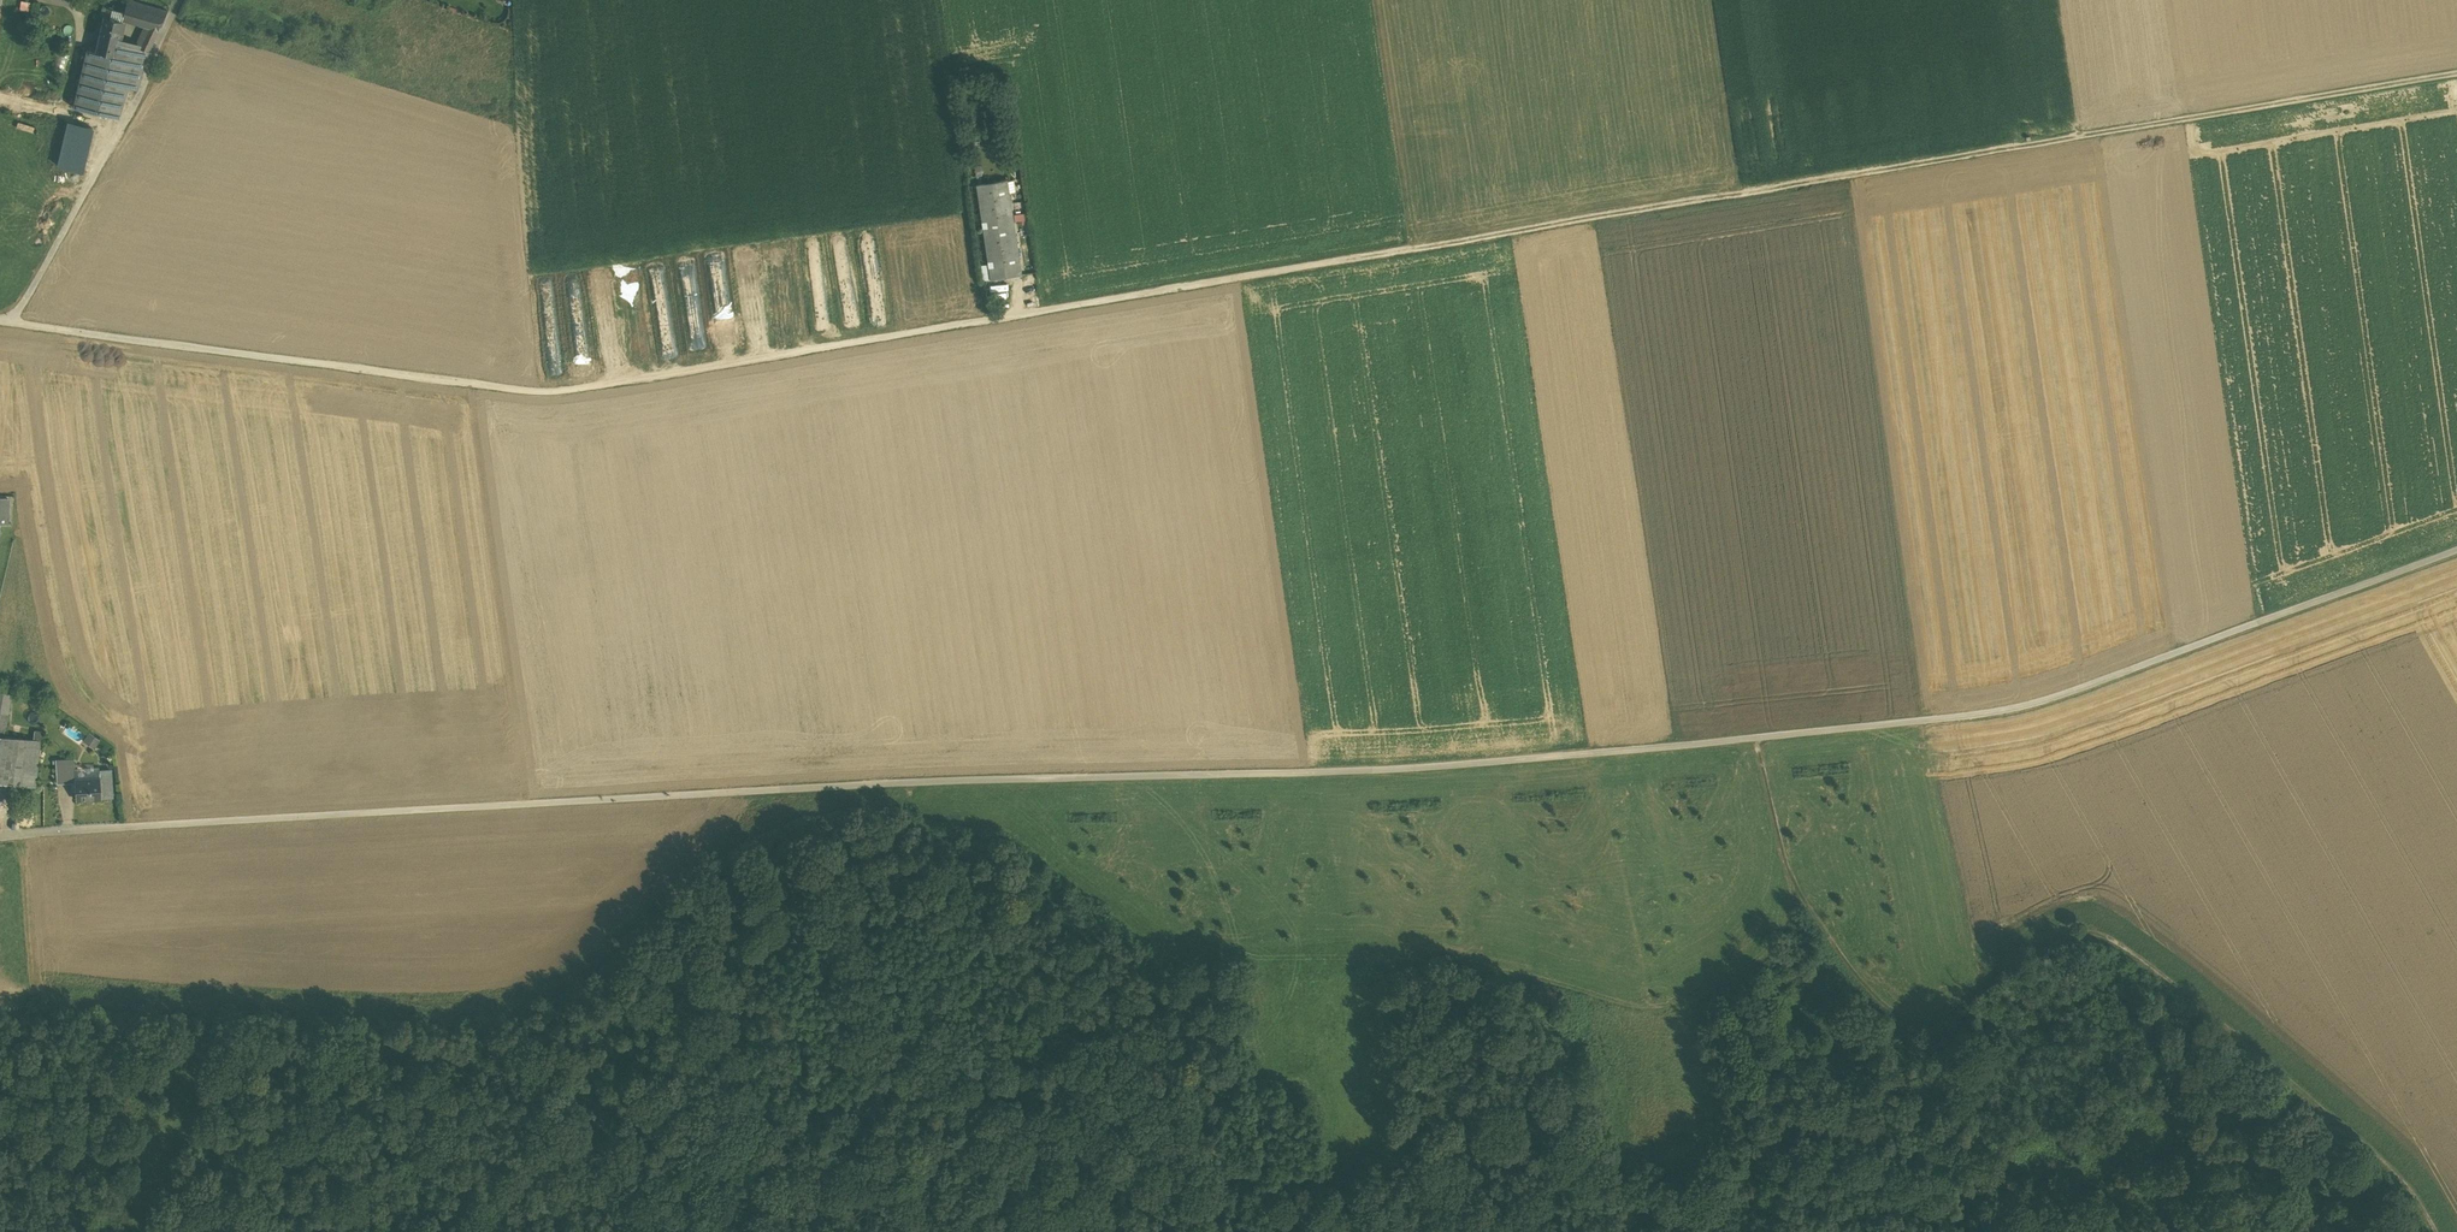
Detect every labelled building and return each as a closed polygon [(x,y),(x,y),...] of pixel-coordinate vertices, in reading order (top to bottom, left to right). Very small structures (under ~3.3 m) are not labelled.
[(122,18),(150,26),(139,48),(149,51),(159,29),(168,11),(127,0),(124,12),(122,18)] [(124,12),(112,9),(110,18),(122,20),(122,18),(124,12)] [(110,18),(104,16),(96,51),(113,55),(115,56),(118,43),(123,20),(110,18)] [(96,51),(87,49),(73,108),(119,118),(128,87),(128,86),(137,88),(149,51),(139,48),(118,43),(115,56),(113,55),(96,51)] [(81,170),(91,128),(68,122),(58,165),(81,170)] [(1009,181),(979,185),(991,279),(1022,275),(1009,181)] [(0,691),(0,713),(7,714),(11,693),(0,691)] [(99,739),(90,733),(85,739),(94,746),(99,739)] [(4,736),(0,735),(0,782),(15,783),(14,784),(36,786),(40,741),(4,736)] [(74,762),(56,763),(57,783),(75,782),(74,778),(75,778),(74,762)] [(110,769),(106,769),(106,770),(99,770),(100,777),(75,778),(74,778),(75,782),(76,799),(101,797),(112,796),(110,769)]
